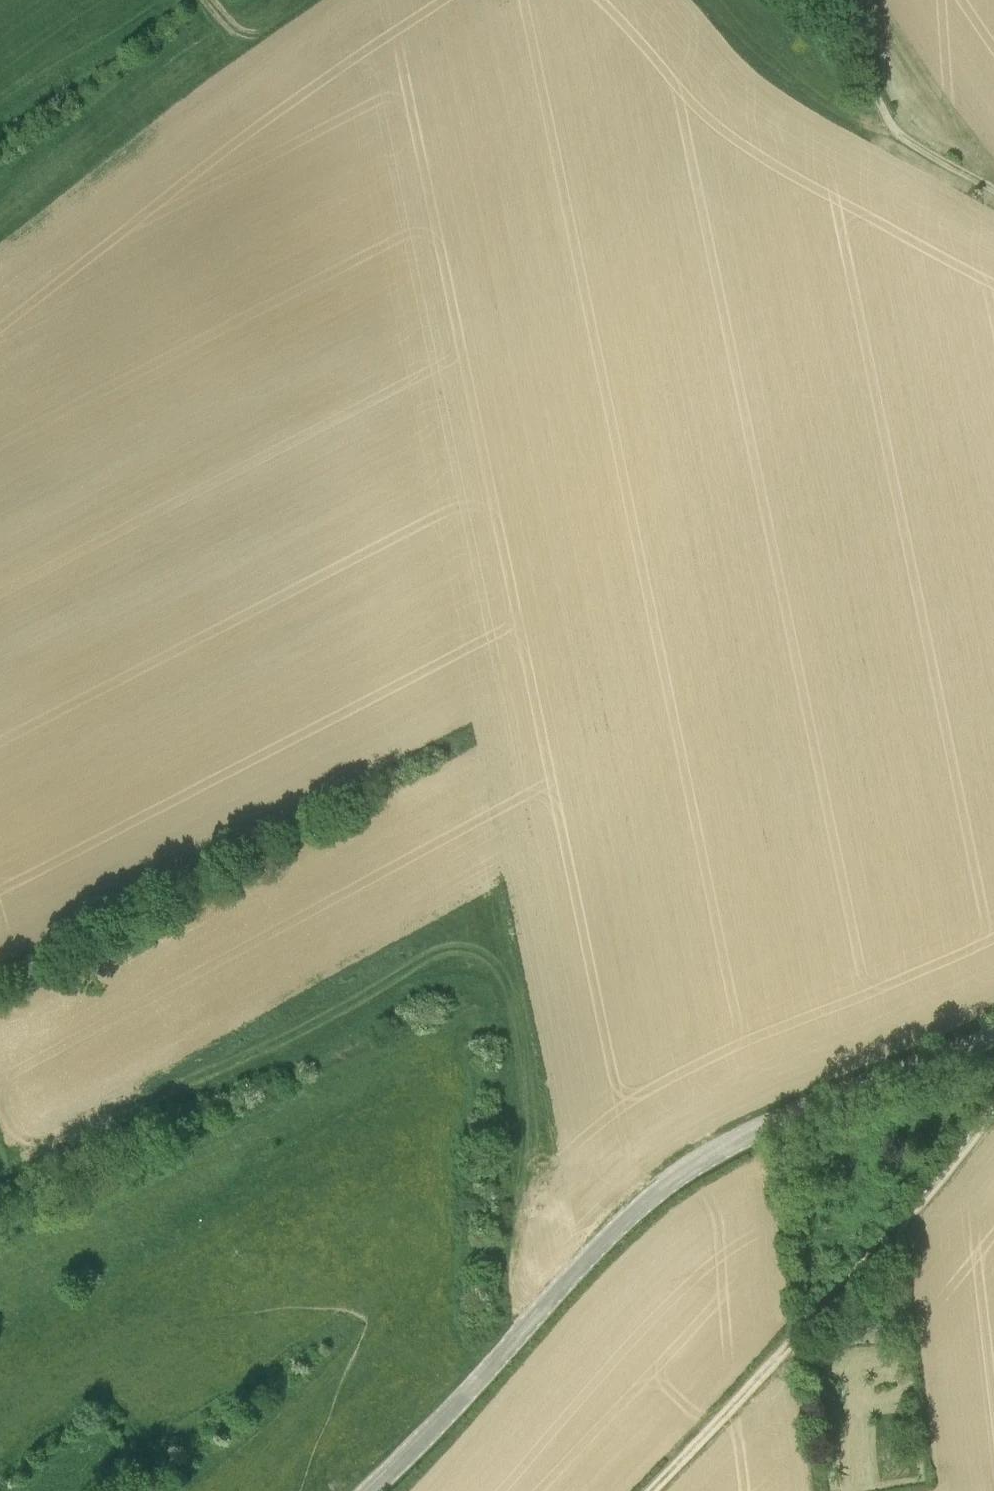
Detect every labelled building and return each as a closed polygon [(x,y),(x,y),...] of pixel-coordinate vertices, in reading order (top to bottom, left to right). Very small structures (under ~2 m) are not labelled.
[(878,1315),(865,1316),(866,1327),(879,1326),(878,1315)] [(861,1318),(844,1319),(845,1333),(862,1332),(861,1318)]
